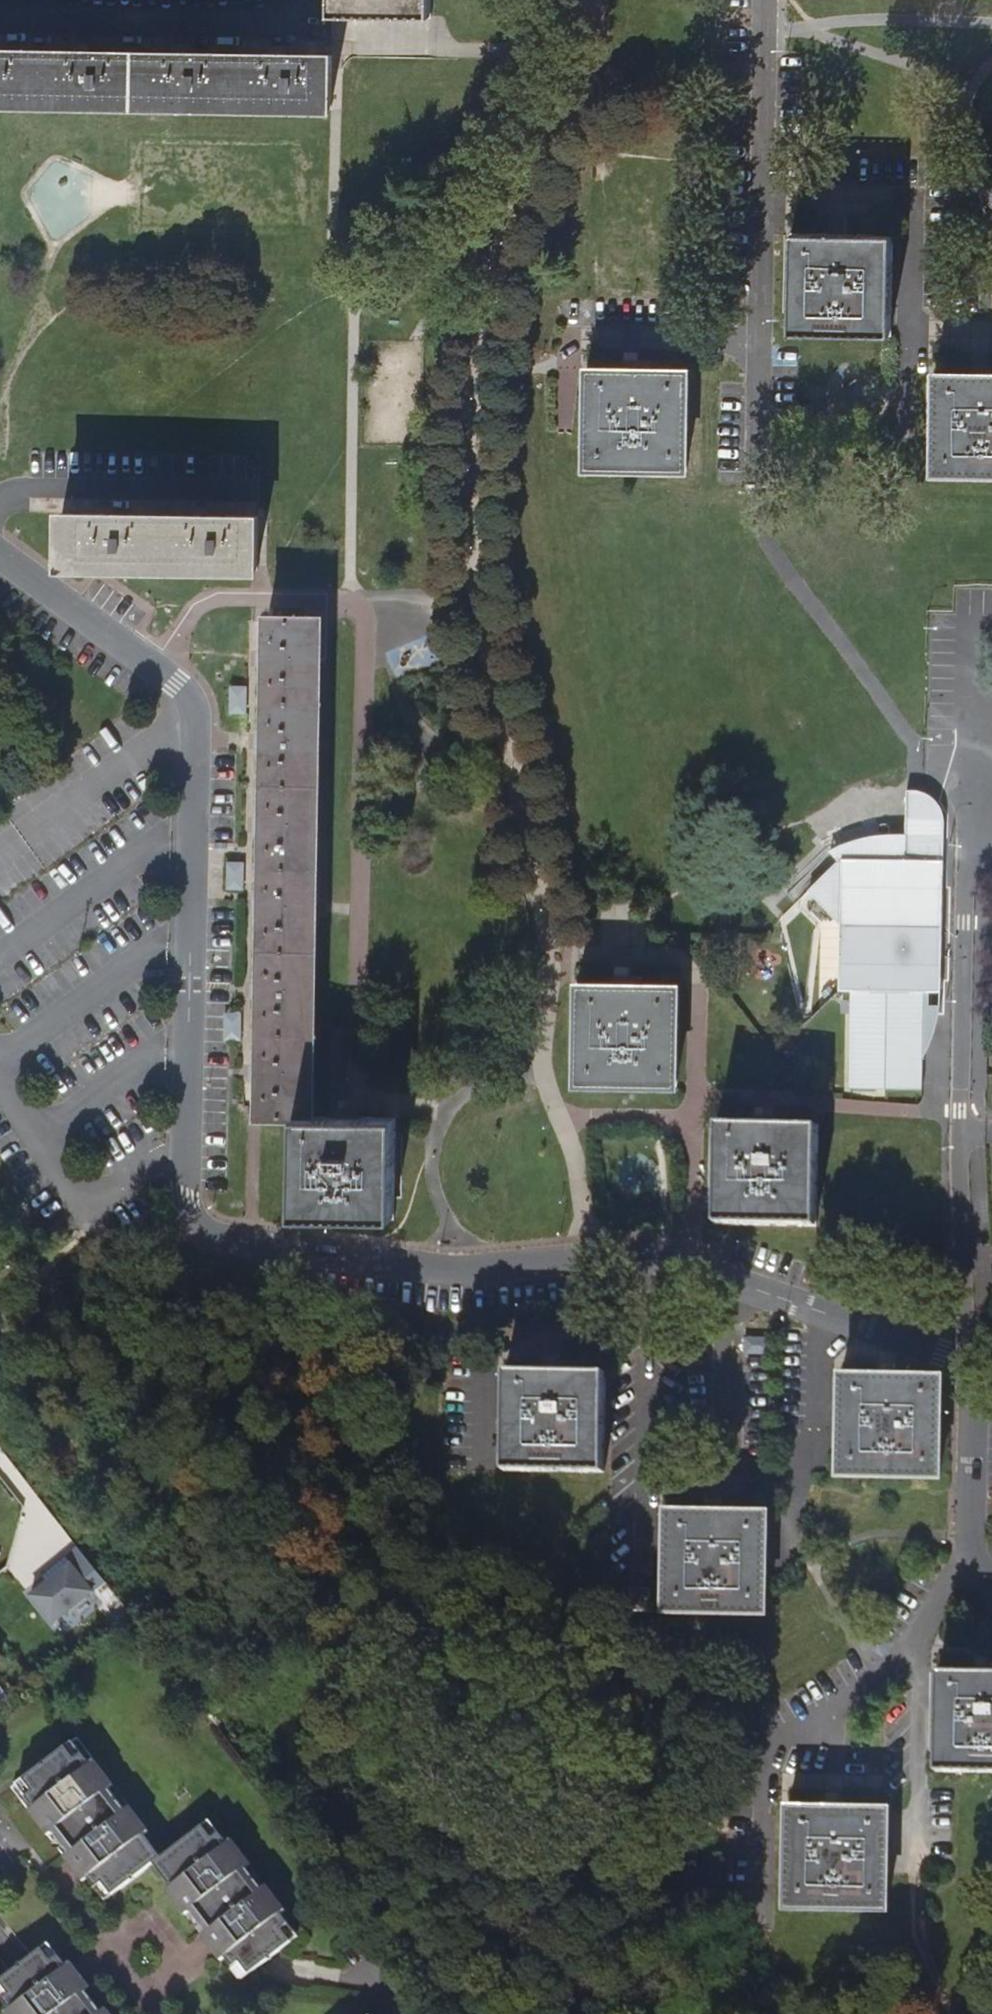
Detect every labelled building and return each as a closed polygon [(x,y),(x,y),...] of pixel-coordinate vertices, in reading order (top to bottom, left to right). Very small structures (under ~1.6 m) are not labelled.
[(433,0),(335,0),(335,17),(433,19),(433,0)] [(333,111),(334,58),(0,51),(0,104),(333,111)] [(891,336),(893,238),(795,236),(793,334),(891,336)] [(688,468),(689,370),(591,368),(590,466),(688,468)] [(938,376),(936,473),(991,474),(991,377),(938,376)] [(270,568),(271,513),(77,509),(75,564),(270,568)] [(310,1118),(320,620),(268,619),(258,1118),(295,1118),(293,1220),(390,1222),(392,1120),(310,1118)] [(944,960),(945,862),(929,861),(929,846),(945,847),(945,824),(941,824),(941,813),(926,799),(909,799),(909,832),(908,858),(905,858),(903,859),(901,861),(871,861),(870,927),(846,927),(844,1031),(852,1032),(851,1089),(922,1090),(924,977),(944,960)] [(908,858),(909,832),(883,832),(862,836),(829,850),(837,860),(809,887),(846,927),(870,927),(871,861),(901,861),(903,859),(905,858),(908,858)] [(945,862),(945,847),(929,846),(929,861),(945,862)] [(676,1087),(678,989),(579,987),(577,1085),(676,1087)] [(816,1227),(818,1130),(719,1128),(717,1225),(816,1227)] [(743,1352),(767,1354),(767,1338),(744,1337),(743,1352)] [(600,1469),(602,1372),(503,1370),(500,1468),(600,1469)] [(934,1477),(936,1379),(838,1377),(836,1475),(934,1477)] [(761,1612),(764,1512),(663,1510),(661,1609),(761,1612)] [(93,1593),(70,1564),(31,1595),(54,1624),(93,1593)] [(933,1672),(931,1769),(991,1770),(991,1673),(933,1672)] [(82,1754),(73,1742),(66,1747),(75,1760),(82,1754)] [(149,1832),(129,1806),(124,1810),(110,1790),(114,1787),(94,1760),(90,1764),(82,1754),(75,1760),(66,1747),(24,1779),(33,1791),(26,1797),(33,1807),(29,1810),(49,1836),(54,1833),(69,1852),(64,1856),(83,1881),(88,1877),(96,1888),(103,1882),(112,1895),(154,1863),(144,1851),(152,1845),(144,1835),(149,1832)] [(33,1791),(24,1779),(17,1784),(26,1797),(33,1791)] [(880,1907),(882,1808),(785,1806),(784,1906),(880,1907)] [(219,1834),(210,1821),(203,1827),(212,1839),(219,1834)] [(286,1911),(266,1885),(262,1889),(246,1869),(251,1865),(232,1839),(226,1843),(219,1834),(212,1839),(203,1827),(161,1858),(170,1870),(163,1876),(171,1885),(166,1889),(185,1915),(191,1911),(206,1932),(201,1935),(221,1961),(225,1958),(232,1967),(240,1962),(249,1974),(291,1942),(281,1930),(288,1924),(281,1914),(286,1911)] [(161,1858),(152,1845),(144,1851),(154,1863),(161,1858)] [(170,1870),(161,1858),(154,1863),(163,1876),(170,1870)] [(112,1895),(103,1882),(96,1888),(105,1900),(112,1895)] [(298,1937),(288,1924),(281,1930),(291,1942),(298,1937)] [(58,1955),(49,1943),(41,1948),(50,1961),(58,1955)] [(106,2008),(101,2012),(85,1991),(90,1988),(70,1962),(66,1966),(58,1955),(50,1961),(41,1948),(0,1980),(9,1993),(2,1998),(9,2009),(5,2012),(6,2013),(110,2013),(106,2008)] [(249,1974),(240,1962),(232,1967),(242,1980),(249,1974)] [(0,1980),(0,1996),(2,1998),(9,1993),(0,1980)]
